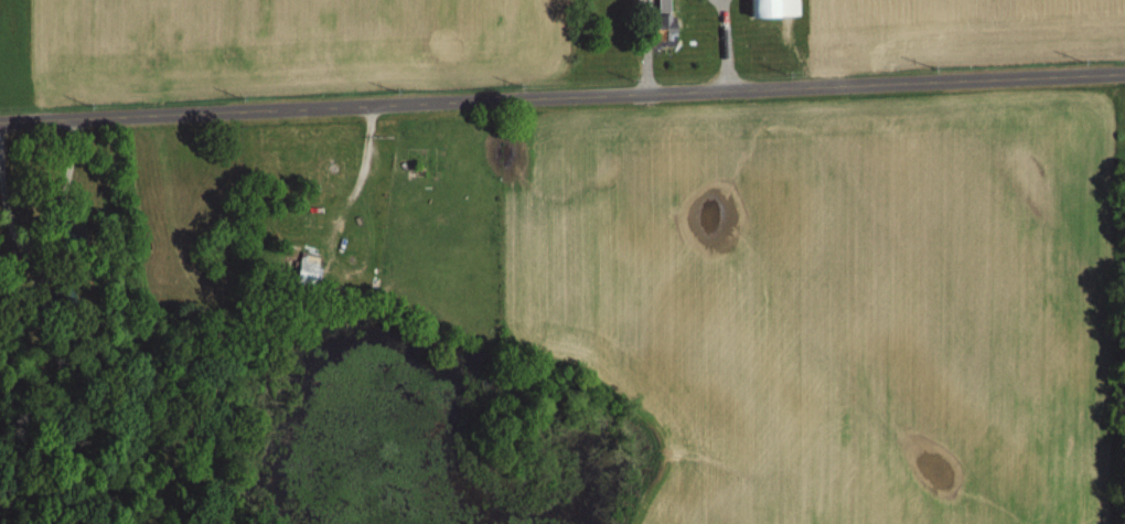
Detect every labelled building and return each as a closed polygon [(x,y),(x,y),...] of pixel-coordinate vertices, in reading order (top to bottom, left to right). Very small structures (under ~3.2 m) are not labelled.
[(672,13),(672,0),(656,0),(656,46),(678,46),(678,13),(672,13)] [(752,16),(800,15),(800,0),(751,0),(752,16)] [(299,270),(317,276),(323,258),(304,253),(299,270)]
